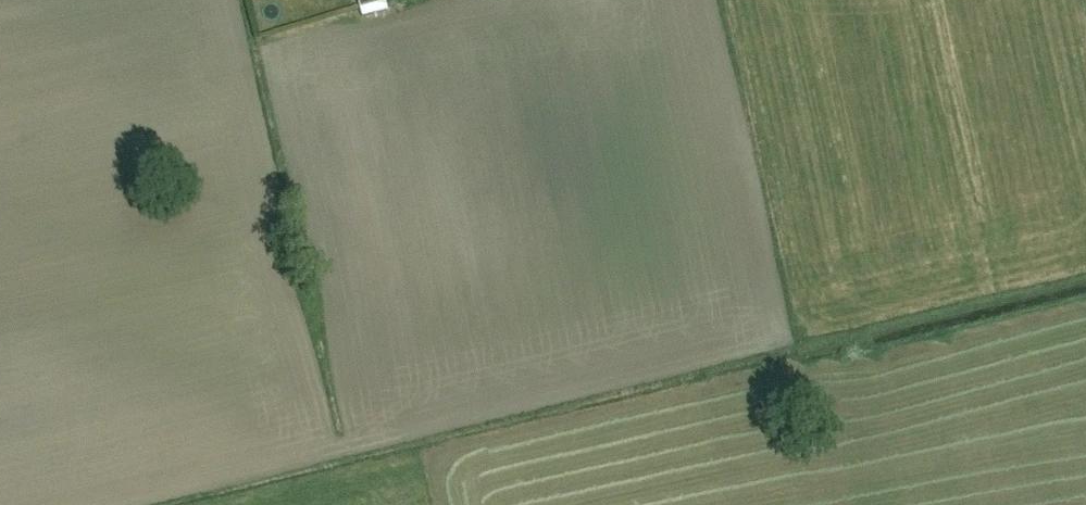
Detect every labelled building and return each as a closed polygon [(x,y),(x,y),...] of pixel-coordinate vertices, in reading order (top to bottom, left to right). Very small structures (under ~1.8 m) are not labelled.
[(364,8),(387,1),(387,0),(361,0),(364,8)]
